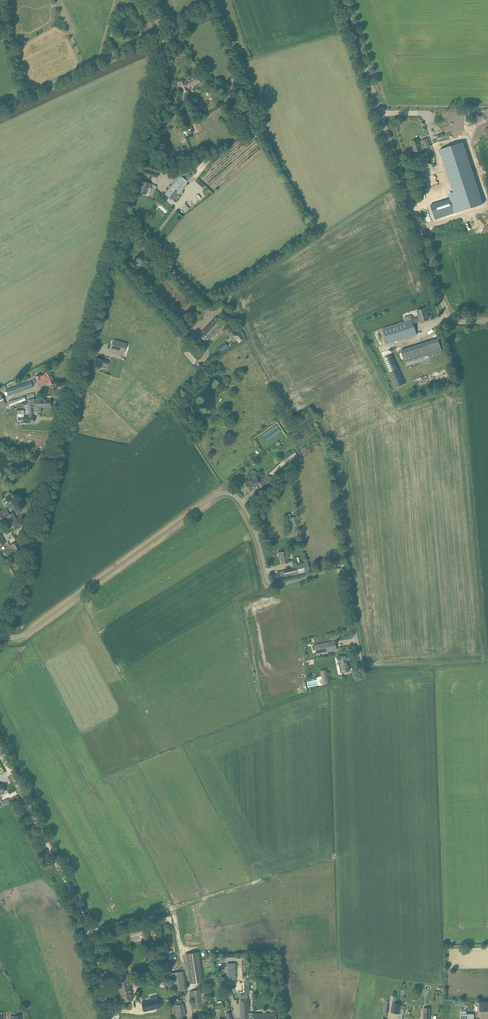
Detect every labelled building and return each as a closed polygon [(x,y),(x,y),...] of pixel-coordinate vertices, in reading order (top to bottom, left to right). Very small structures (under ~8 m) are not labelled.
[(184,79),(178,82),(183,93),(190,89),(190,88),(201,82),(197,74),(185,80),(184,79)] [(190,116),(185,103),(178,106),(184,119),(190,116)] [(189,120),(185,121),(188,128),(190,133),(194,131),(192,128),(189,120)] [(415,152),(421,150),(421,149),(429,147),(427,139),(422,140),(423,140),(418,141),(418,140),(411,142),(415,152)] [(463,142),(439,150),(453,192),(455,197),(450,199),(455,213),(483,204),(463,142)] [(180,175),(165,194),(173,200),(183,188),(188,181),(180,175)] [(196,180),(203,187),(206,184),(198,178),(196,180)] [(151,184),(143,181),(140,193),(146,194),(149,195),(151,188),(150,188),(151,184)] [(431,205),(435,219),(455,213),(450,199),(431,205)] [(417,311),(418,317),(420,321),(421,321),(429,319),(425,308),(417,311)] [(207,343),(224,325),(216,317),(198,335),(207,343)] [(418,317),(384,328),(389,343),(417,335),(413,323),(420,321),(418,317)] [(240,333),(235,336),(239,342),(244,339),(240,333)] [(433,340),(401,350),(405,362),(428,354),(430,358),(443,354),(438,338),(433,340)] [(409,342),(417,341),(417,339),(401,342),(402,347),(410,346),(409,342)] [(111,350),(124,353),(127,343),(114,340),(111,350)] [(191,346),(183,353),(193,364),(201,358),(191,346)] [(397,388),(405,384),(393,354),(385,357),(397,388)] [(96,358),(95,362),(94,362),(92,367),(97,368),(97,367),(101,368),(102,364),(107,366),(108,361),(96,358)] [(54,382),(49,371),(44,373),(45,374),(40,376),(40,375),(35,377),(39,386),(48,382),(49,384),(54,382)] [(33,386),(31,380),(5,389),(8,395),(33,386)] [(26,400),(24,396),(8,402),(10,406),(26,400)] [(24,410),(16,411),(16,414),(18,414),(18,416),(18,422),(23,422),(34,422),(34,417),(32,417),(29,417),(24,417),(24,415),(24,410)] [(260,482),(255,475),(251,477),(253,479),(245,484),(250,491),(253,489),(253,490),(254,489),(255,488),(254,486),(256,484),(257,485),(260,482)] [(14,501),(11,495),(5,498),(9,504),(14,501)] [(12,528),(19,524),(13,513),(10,514),(9,514),(6,516),(10,522),(5,524),(7,528),(11,526),(12,528)] [(286,526),(300,524),(299,516),(285,518),(286,526)] [(23,553),(17,542),(10,545),(11,548),(4,551),(8,557),(17,552),(18,555),(23,553)] [(282,564),(288,562),(287,559),(289,558),(287,550),(278,552),(279,557),(280,557),(282,564)] [(292,568),(283,570),(285,576),(292,574),(293,578),(298,577),(298,575),(297,573),(298,573),(297,567),(292,568)] [(335,641),(315,645),(317,654),(337,650),(335,641)] [(342,656),(338,657),(338,661),(339,664),(341,673),(342,673),(349,671),(348,660),(350,659),(349,654),(345,655),(342,656)] [(326,669),(320,670),(323,684),(329,683),(326,669)] [(151,942),(149,932),(142,934),(145,944),(151,942)] [(203,981),(199,952),(185,953),(190,983),(203,981)] [(120,969),(115,970),(119,986),(129,984),(133,983),(132,980),(128,981),(125,968),(120,969)] [(186,995),(182,971),(171,973),(174,993),(181,992),(182,995),(186,995)] [(129,984),(119,986),(123,1002),(133,1000),(129,984)] [(160,987),(163,999),(169,998),(165,986),(160,987)] [(426,997),(430,990),(425,988),(421,994),(426,997)] [(200,990),(191,991),(193,1009),(203,1007),(202,1004),(206,1003),(204,992),(200,993),(200,990)] [(240,994),(240,999),(240,1000),(241,1015),(241,1018),(249,1018),(248,1013),(248,999),(247,992),(244,992),(245,994),(240,994)] [(158,999),(141,1003),(143,1012),(160,1008),(158,999)] [(214,1004),(206,1005),(208,1011),(223,1008),(222,1002),(221,1002),(217,1003),(217,1001),(214,1002),(214,1004)] [(476,1001),(476,1005),(480,1004),(480,1011),(487,1011),(487,1001),(480,1002),(476,1001)] [(186,1015),(184,1003),(173,1005),(175,1017),(186,1015)] [(393,1003),(391,1012),(398,1013),(400,1014),(401,1005),(402,1004),(396,1003),(393,1003)] [(461,1010),(461,1014),(461,1018),(474,1018),(474,1014),(467,1014),(466,1010),(461,1010)]
